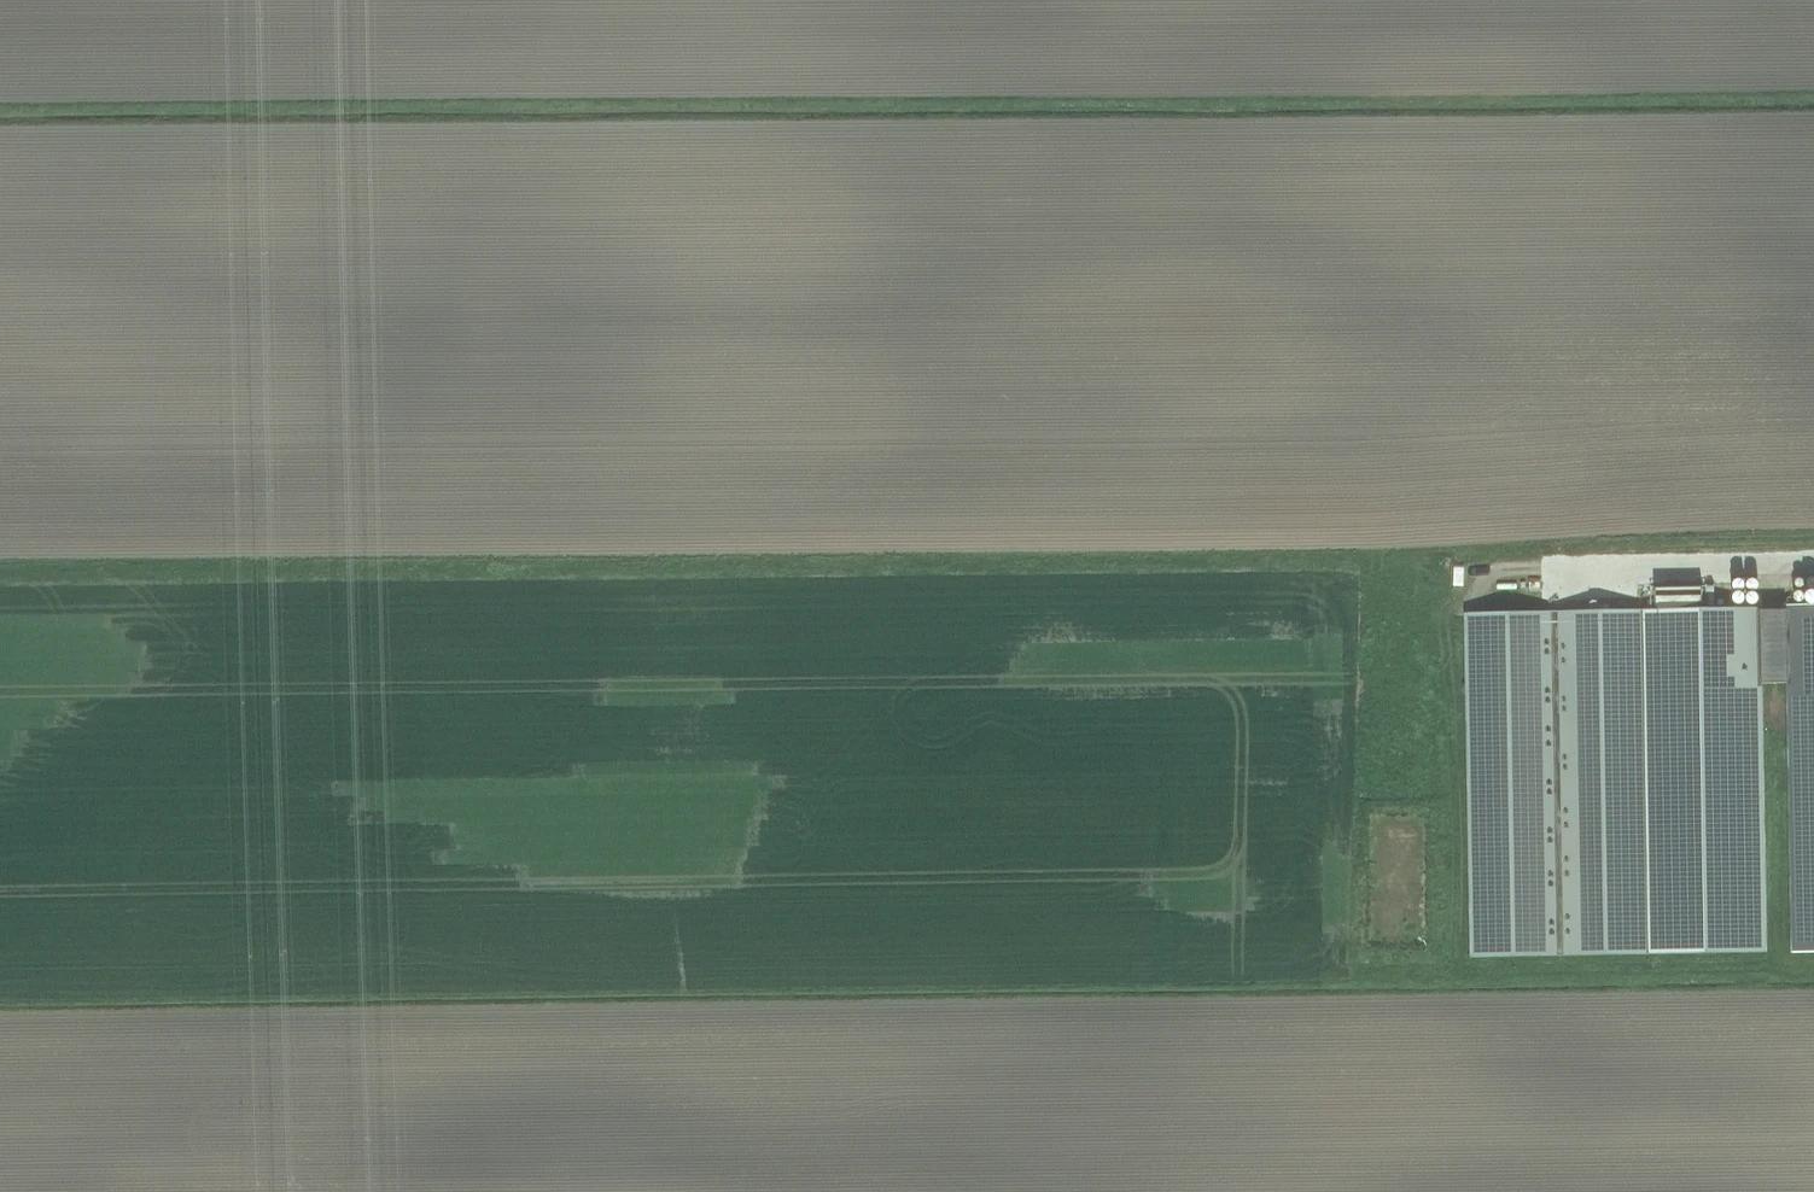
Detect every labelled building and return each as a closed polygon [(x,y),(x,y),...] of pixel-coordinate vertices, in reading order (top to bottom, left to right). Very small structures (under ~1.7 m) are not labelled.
[(1767,949),(1761,611),(1754,611),(1753,607),(1747,607),(1747,611),(1466,616),(1473,955),(1767,949)] [(1761,611),(1762,685),(1789,684),(1794,948),(1813,948),(1813,610),(1792,611),(1761,611)]
